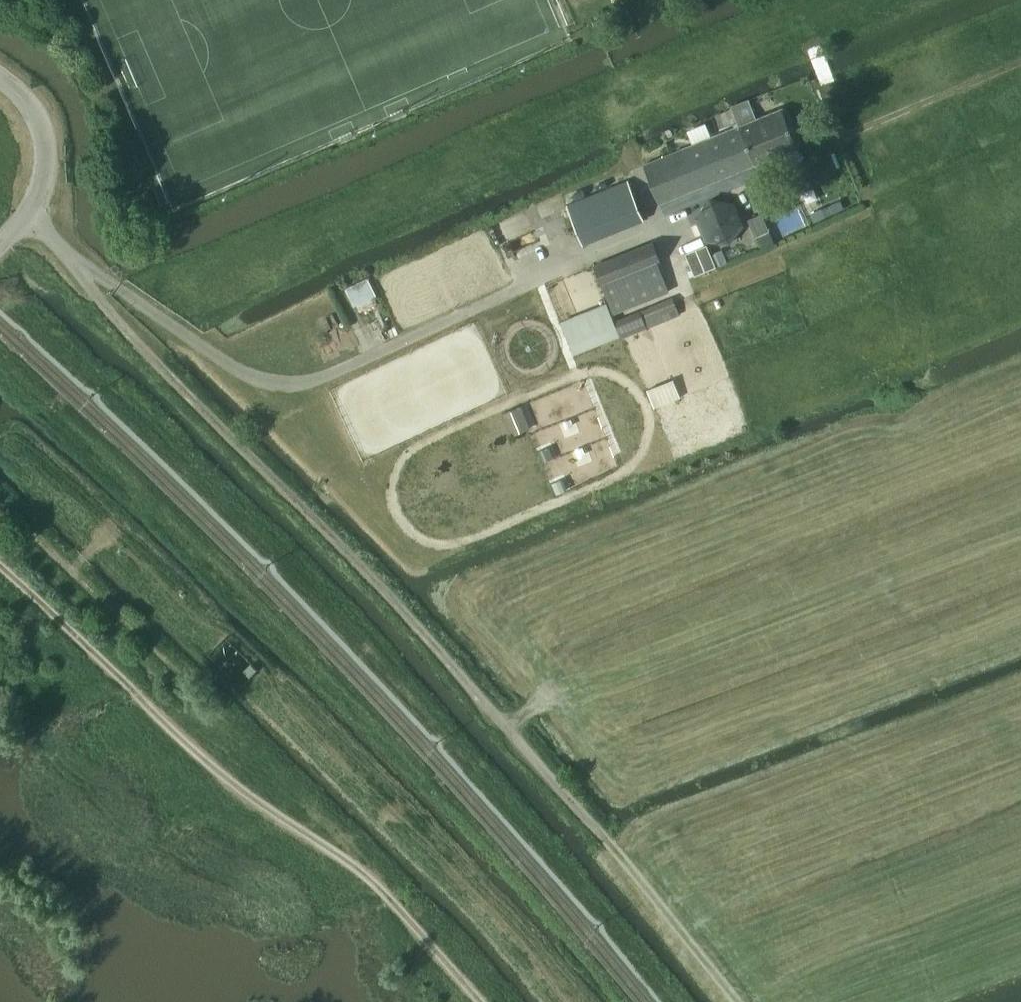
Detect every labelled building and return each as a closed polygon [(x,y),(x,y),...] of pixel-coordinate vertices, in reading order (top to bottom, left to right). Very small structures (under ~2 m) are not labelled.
[(693,146),(643,166),(658,204),(778,155),(797,147),(781,109),(756,119),(748,100),(731,107),(731,109),(737,123),(733,124),(734,129),(711,138),(706,126),(688,134),(693,146)] [(643,220),(628,181),(566,205),(582,245),(643,220)] [(710,199),(696,219),(705,241),(729,244),(743,225),(734,202),(710,199)] [(840,202),(811,216),(814,222),(843,208),(840,202)] [(761,214),(749,219),(758,237),(769,231),(761,214)] [(670,292),(659,263),(662,262),(651,242),(594,265),(614,315),(670,292)] [(707,245),(685,254),(694,276),(716,267),(715,266),(727,261),(722,250),(711,255),(707,245)] [(368,280),(345,290),(353,306),(375,296),(368,280)] [(673,304),(616,328),(619,336),(621,339),(623,338),(678,316),(673,304)] [(607,305),(561,322),(574,354),(619,336),(607,305)] [(673,380),(647,390),(654,407),(680,397),(673,380)]
